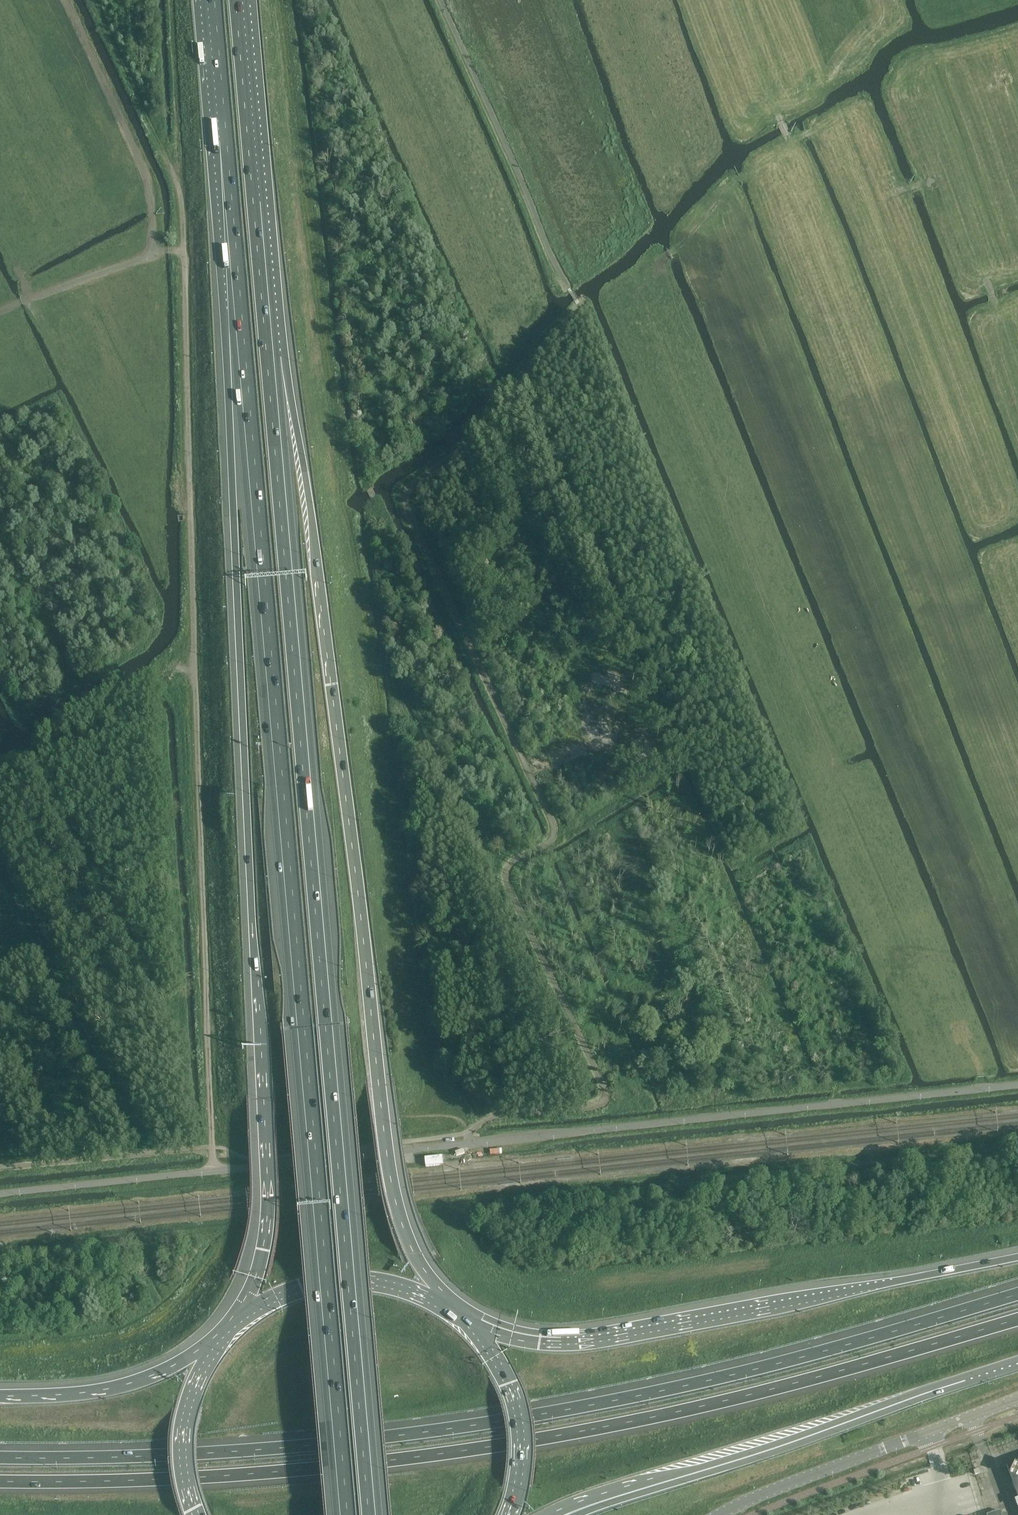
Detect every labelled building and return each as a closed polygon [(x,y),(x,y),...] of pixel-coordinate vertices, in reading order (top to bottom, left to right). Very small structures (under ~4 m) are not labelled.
[(855,1148),(838,1150),(839,1157),(856,1155),(855,1148)] [(442,1156),(425,1158),(425,1163),(425,1167),(443,1165),(443,1161),(442,1156)] [(1006,1467),(1017,1499),(1014,1501),(1017,1508),(1017,1463),(1006,1467)]
